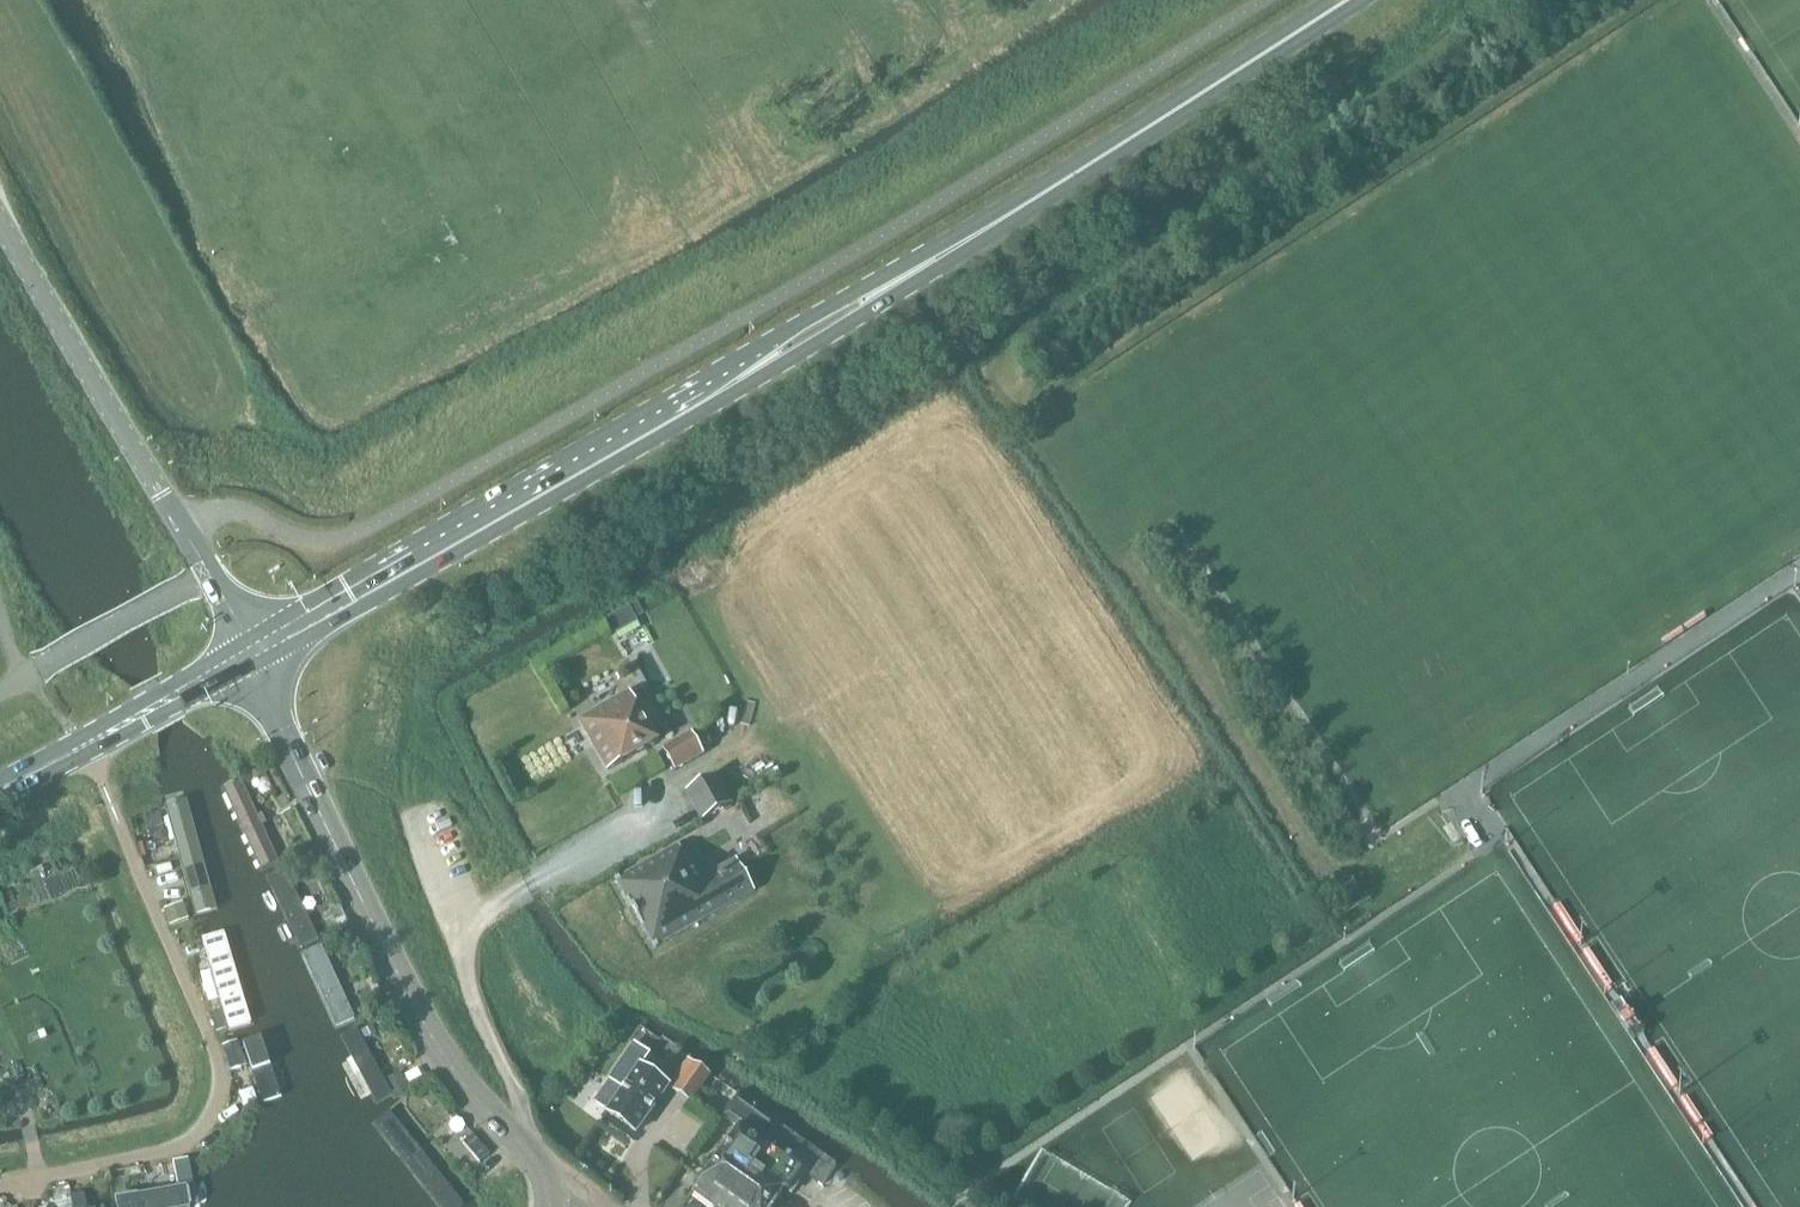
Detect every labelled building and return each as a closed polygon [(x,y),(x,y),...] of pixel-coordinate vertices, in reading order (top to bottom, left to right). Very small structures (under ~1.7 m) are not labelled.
[(637,622),(635,619),(629,607),(608,619),(616,634),(637,622)] [(630,692),(580,720),(608,771),(659,742),(630,692)] [(692,734),(663,750),(675,771),(704,755),(692,734)] [(259,761),(246,768),(247,769),(252,780),(265,774),(261,766),(259,761)] [(687,792),(703,821),(732,804),(716,775),(687,792)] [(225,787),(262,869),(279,861),(243,779),(225,787)] [(189,803),(167,808),(193,922),(216,916),(189,803)] [(656,948),(656,947),(754,892),(740,866),(726,873),(725,872),(719,875),(720,877),(706,884),(695,863),(690,866),(679,846),(619,880),(618,880),(616,881),(618,884),(653,946),(654,949),(656,948)] [(268,877),(302,949),(320,940),(286,869),(268,877)] [(166,913),(170,925),(171,925),(188,920),(184,907),(166,913)] [(227,935),(204,943),(234,1034),(256,1026),(227,935)] [(304,953),(338,1028),(356,1020),(323,945),(304,953)] [(392,1013),(394,1012),(383,993),(382,994),(373,999),(383,1018),(392,1013)] [(211,1014),(216,1031),(227,1027),(222,1011),(211,1014)] [(366,1038),(371,1036),(377,1033),(373,1026),(367,1029),(363,1032),(366,1038)] [(343,1037),(376,1103),(392,1095),(359,1029),(343,1037)] [(261,1039),(241,1046),(262,1103),(283,1096),(261,1039)] [(225,1047),(229,1061),(239,1057),(235,1043),(225,1047)] [(624,1089),(607,1113),(637,1133),(670,1087),(642,1067),(650,1055),(635,1044),(610,1080),(624,1089)] [(693,1062),(676,1085),(692,1097),(709,1073),(693,1062)] [(396,1096),(398,1095),(409,1089),(402,1073),(391,1078),(388,1080),(396,1096)] [(783,1190),(792,1196),(806,1176),(822,1186),(837,1165),(755,1106),(738,1094),(723,1116),(740,1128),(704,1180),(695,1193),(715,1206),(771,1206),(783,1190)] [(432,1095),(426,1099),(432,1107),(438,1102),(432,1095)] [(464,1206),(390,1111),(375,1122),(441,1206),(464,1206)] [(490,1155),(474,1136),(464,1145),(481,1163),(490,1155)] [(170,1164),(174,1182),(189,1180),(185,1161),(170,1164)] [(116,1200),(117,1206),(194,1206),(191,1188),(116,1200)] [(73,1206),(85,1206),(82,1193),(71,1196),(73,1206)]
